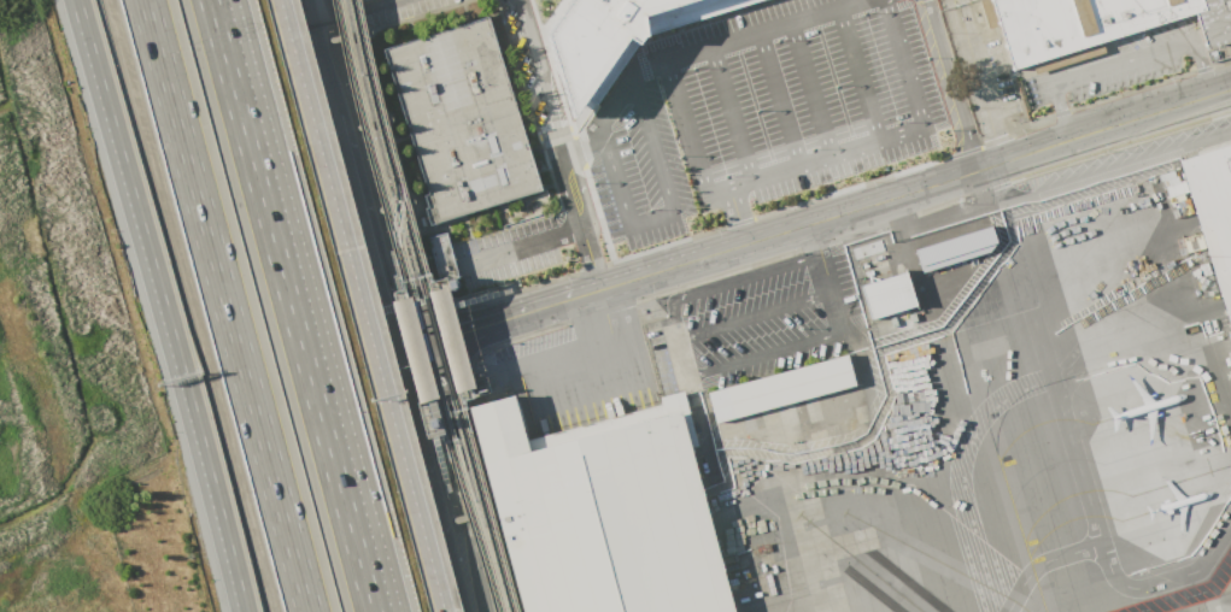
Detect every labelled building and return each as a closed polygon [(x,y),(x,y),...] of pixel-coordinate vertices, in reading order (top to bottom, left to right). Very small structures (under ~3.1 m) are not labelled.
[(553,19),(562,0),(564,0),(565,1),(566,0),(757,0),(640,36),(594,104),(585,96),(570,118),(561,84),(550,64),(553,63),(544,33),(553,19)] [(1010,69),(989,0),(1230,0),(1230,40),(1203,48),(1192,12),(1010,69)] [(427,224),(539,189),(485,16),(380,48),(426,193),(421,194),(424,206),(422,207),(427,224)] [(1230,340),(1230,142),(1176,159),(1230,340)] [(913,248),(989,225),(993,242),(986,251),(920,271),(913,248)] [(424,236),(444,231),(456,277),(436,282),(424,236)] [(849,248),(878,239),(881,249),(852,259),(849,248)] [(858,284),(903,271),(913,305),(868,318),(858,284)] [(445,286),(471,387),(452,392),(424,290),(445,286)] [(388,300),(408,295),(435,396),(416,402),(388,300)] [(867,328),(897,319),(899,325),(869,335),(867,328)] [(705,392),(844,353),(852,384),(714,422),(705,392)] [(699,490),(732,611),(521,611),(465,406),(511,394),(523,439),(660,402),(658,396),(680,390),(694,446),(687,447),(699,490)]
